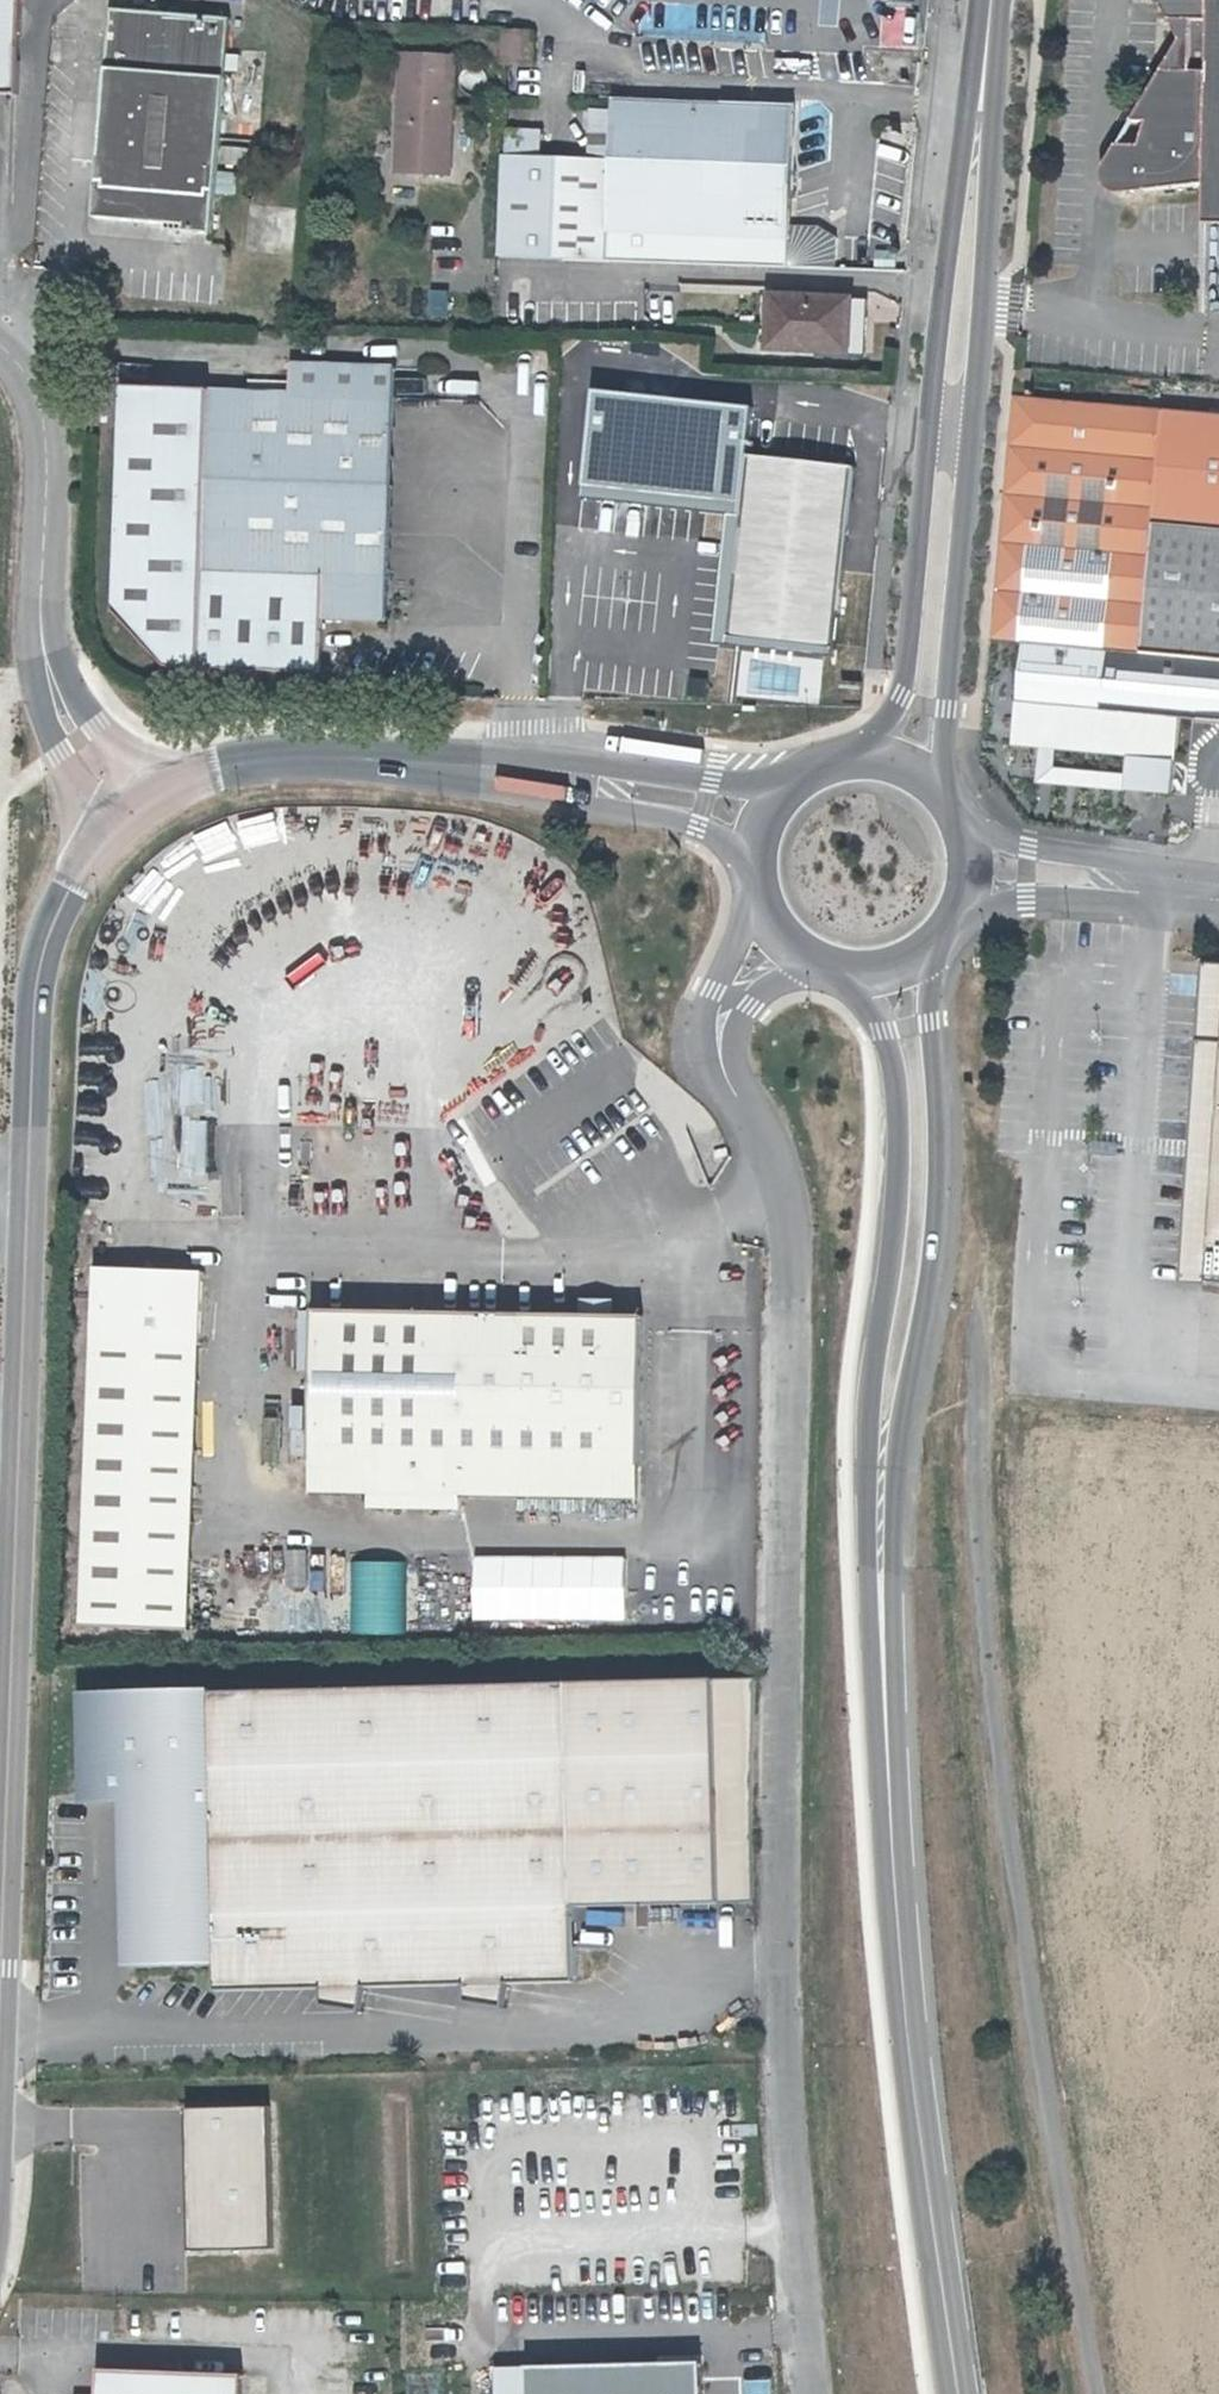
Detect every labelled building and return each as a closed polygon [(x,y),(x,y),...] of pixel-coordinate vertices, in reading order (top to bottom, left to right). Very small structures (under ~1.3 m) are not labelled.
[(25,96),(29,0),(0,0),(0,95),(25,96)] [(1182,42),(1159,84),(1106,170),(1104,178),(1107,187),(1115,193),(1125,193),(1207,185),(1206,222),(1218,223),(1218,0),(1159,0),(1182,42)] [(879,6),(881,50),(920,48),(917,4),(879,6)] [(235,20),(205,19),(141,15),(119,14),(105,223),(131,224),(176,228),(175,236),(197,237),(221,238),(235,20)] [(395,170),(450,173),(456,58),(401,55),(395,170)] [(615,159),(610,260),(791,269),(793,228),(799,108),(618,99),(617,110),(615,159)] [(591,109),(589,157),(615,159),(617,110),(591,109)] [(610,260),(615,159),(503,154),(499,256),(579,259),(610,260)] [(821,229),(793,228),(791,269),(838,271),(839,240),(821,229)] [(108,286),(96,285),(95,305),(107,306),(108,286)] [(769,293),(765,351),(854,360),(854,299),(769,293)] [(292,392),(250,391),(212,390),(124,387),(117,612),(170,669),(322,671),(326,625),(391,624),(396,368),(293,363),(292,380),(292,392)] [(1033,371),(1019,370),(1017,387),(1032,388),(1033,371)] [(251,379),(250,391),(292,392),(292,380),(251,379)] [(1016,396),(994,640),(1185,658),(1209,661),(1207,681),(1218,682),(1218,416),(1016,396)] [(852,471),(749,460),(748,470),(737,566),(729,640),(832,652),(852,471)] [(737,566),(748,470),(708,466),(696,562),(737,566)] [(1202,693),(1205,661),(1185,659),(1182,691),(1202,693)] [(1184,1287),(1218,1288),(1218,968),(1197,967),(1184,1287)] [(88,1626),(195,1633),(213,1346),(218,1275),(110,1268),(106,1339),(88,1626)] [(472,1509),(650,1513),(654,1332),(331,1324),(327,1500),(382,1501),(381,1521),(471,1523),(472,1509)] [(406,1562),(350,1562),(350,1636),(406,1636),(406,1562)] [(759,1680),(581,1684),(587,1907),(756,1900),(759,1680)] [(581,1684),(90,1692),(93,1805),(138,1804),(142,1968),(235,1967),(235,1990),(343,1987),(343,2003),(379,2010),(383,1987),(483,1982),(486,1999),(522,2007),(526,1985),(588,1980),(587,1907),(581,1684)] [(277,2109),(199,2109),(198,2246),(276,2246),(277,2109)] [(541,2368),(542,2393),(716,2393),(715,2365),(541,2368)] [(541,2368),(506,2369),(506,2393),(542,2393),(541,2368)] [(253,2376),(112,2371),(112,2393),(252,2393),(253,2376)]
